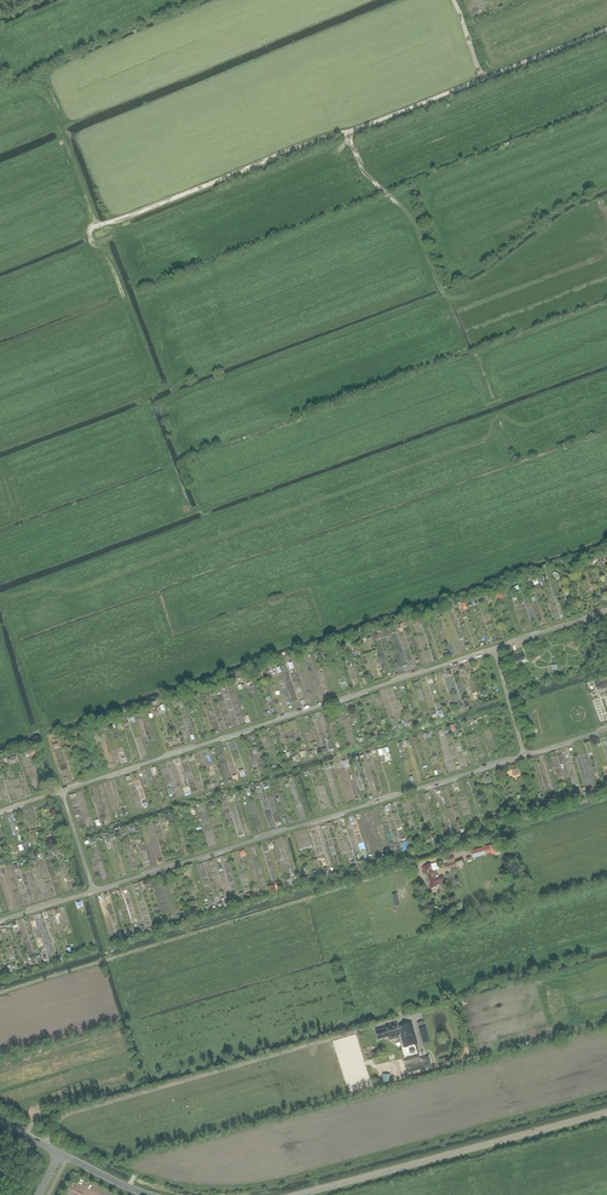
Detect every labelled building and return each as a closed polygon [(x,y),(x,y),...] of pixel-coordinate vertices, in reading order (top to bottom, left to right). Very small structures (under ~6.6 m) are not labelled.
[(537,584),(538,587),(544,585),(541,576),(532,579),(534,585),(537,584)] [(464,600),(459,602),(461,610),(467,608),(464,600)] [(524,653),(513,657),(515,662),(526,658),(524,653)] [(595,683),(597,691),(606,688),(606,680),(595,683)] [(287,702),(297,700),(296,694),(289,695),(289,692),(285,693),(287,702)] [(336,747),(322,710),(312,714),(313,718),(312,719),(314,723),(314,722),(315,723),(313,724),(314,727),(316,727),(319,734),(323,733),(329,749),(336,747)] [(107,732),(109,749),(116,748),(114,731),(107,732)] [(223,744),(215,746),(227,784),(241,779),(237,769),(231,771),(223,744)] [(555,760),(556,765),(566,763),(565,758),(570,757),(569,749),(563,750),(564,756),(558,757),(558,759),(555,760)] [(33,757),(24,758),(28,779),(37,777),(33,757)] [(121,789),(128,788),(125,776),(119,777),(121,789)] [(178,796),(176,789),(169,791),(171,798),(178,796)] [(94,826),(84,790),(76,792),(78,800),(72,802),(80,829),(94,826)] [(266,793),(261,794),(271,828),(277,826),(276,822),(281,821),(274,798),(268,800),(266,793)] [(196,806),(205,834),(214,831),(205,803),(196,806)] [(398,829),(403,828),(398,811),(391,813),(390,809),(385,810),(386,814),(382,815),(390,844),(401,841),(398,829)] [(401,842),(404,850),(410,848),(407,840),(401,842)] [(501,852),(498,843),(470,851),(473,859),(492,853),(492,855),(501,852)] [(457,866),(455,861),(444,865),(446,870),(457,866)] [(437,885),(444,883),(443,876),(436,878),(434,870),(432,871),(431,865),(424,867),(430,889),(438,887),(437,885)] [(400,905),(397,893),(392,894),(395,906),(400,905)] [(144,916),(147,930),(153,928),(149,915),(144,916)] [(430,1041),(426,1027),(425,1021),(418,1023),(424,1043),(430,1041)] [(378,1039),(389,1036),(390,1040),(401,1037),(404,1047),(418,1043),(412,1023),(398,1026),(399,1028),(396,1029),(394,1024),(386,1026),(387,1028),(376,1031),(378,1039)] [(432,1066),(431,1064),(429,1056),(420,1058),(419,1056),(405,1060),(408,1072),(410,1071),(432,1066)]
